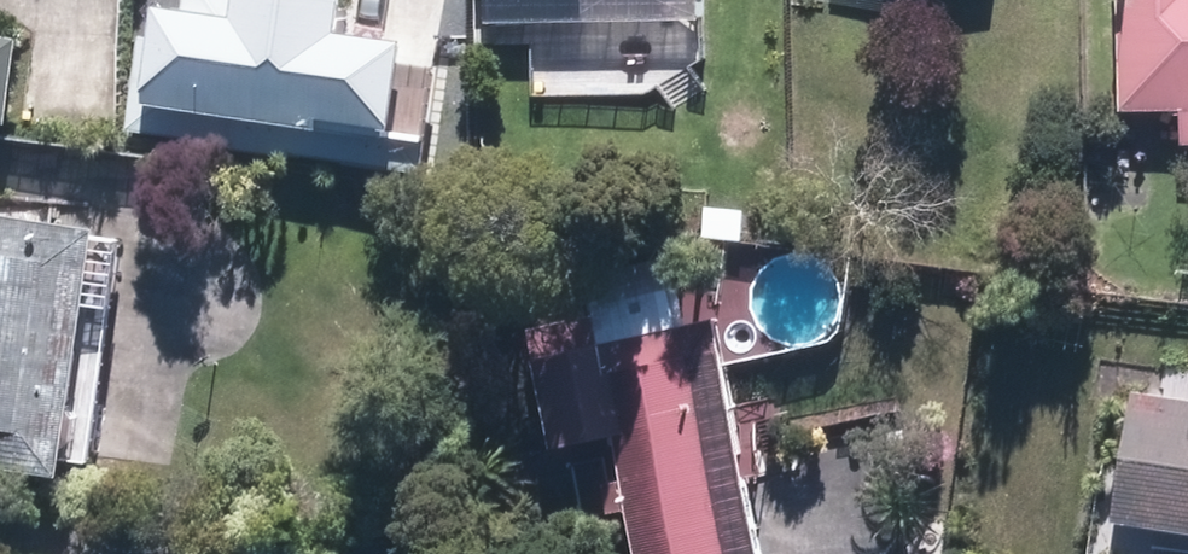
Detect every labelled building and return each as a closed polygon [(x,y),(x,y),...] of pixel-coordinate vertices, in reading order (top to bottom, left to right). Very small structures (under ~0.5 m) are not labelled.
[(353,29),(357,0),(195,0),(194,8),(169,5),(158,97),(408,127),(418,36),(353,29)] [(1129,109),(1187,109),(1187,0),(1127,0),(1129,109)] [(9,136),(22,53),(0,49),(0,135),(9,136)] [(64,469),(98,224),(0,210),(0,460),(64,469)] [(702,236),(738,236),(738,211),(702,211),(702,236)] [(602,314),(536,328),(558,442),(624,431),(629,429),(652,553),(747,553),(709,357),(729,352),(724,322),(693,329),(607,345),(602,314)] [(1134,390),(1116,518),(1187,527),(1187,397),(1134,390)]
